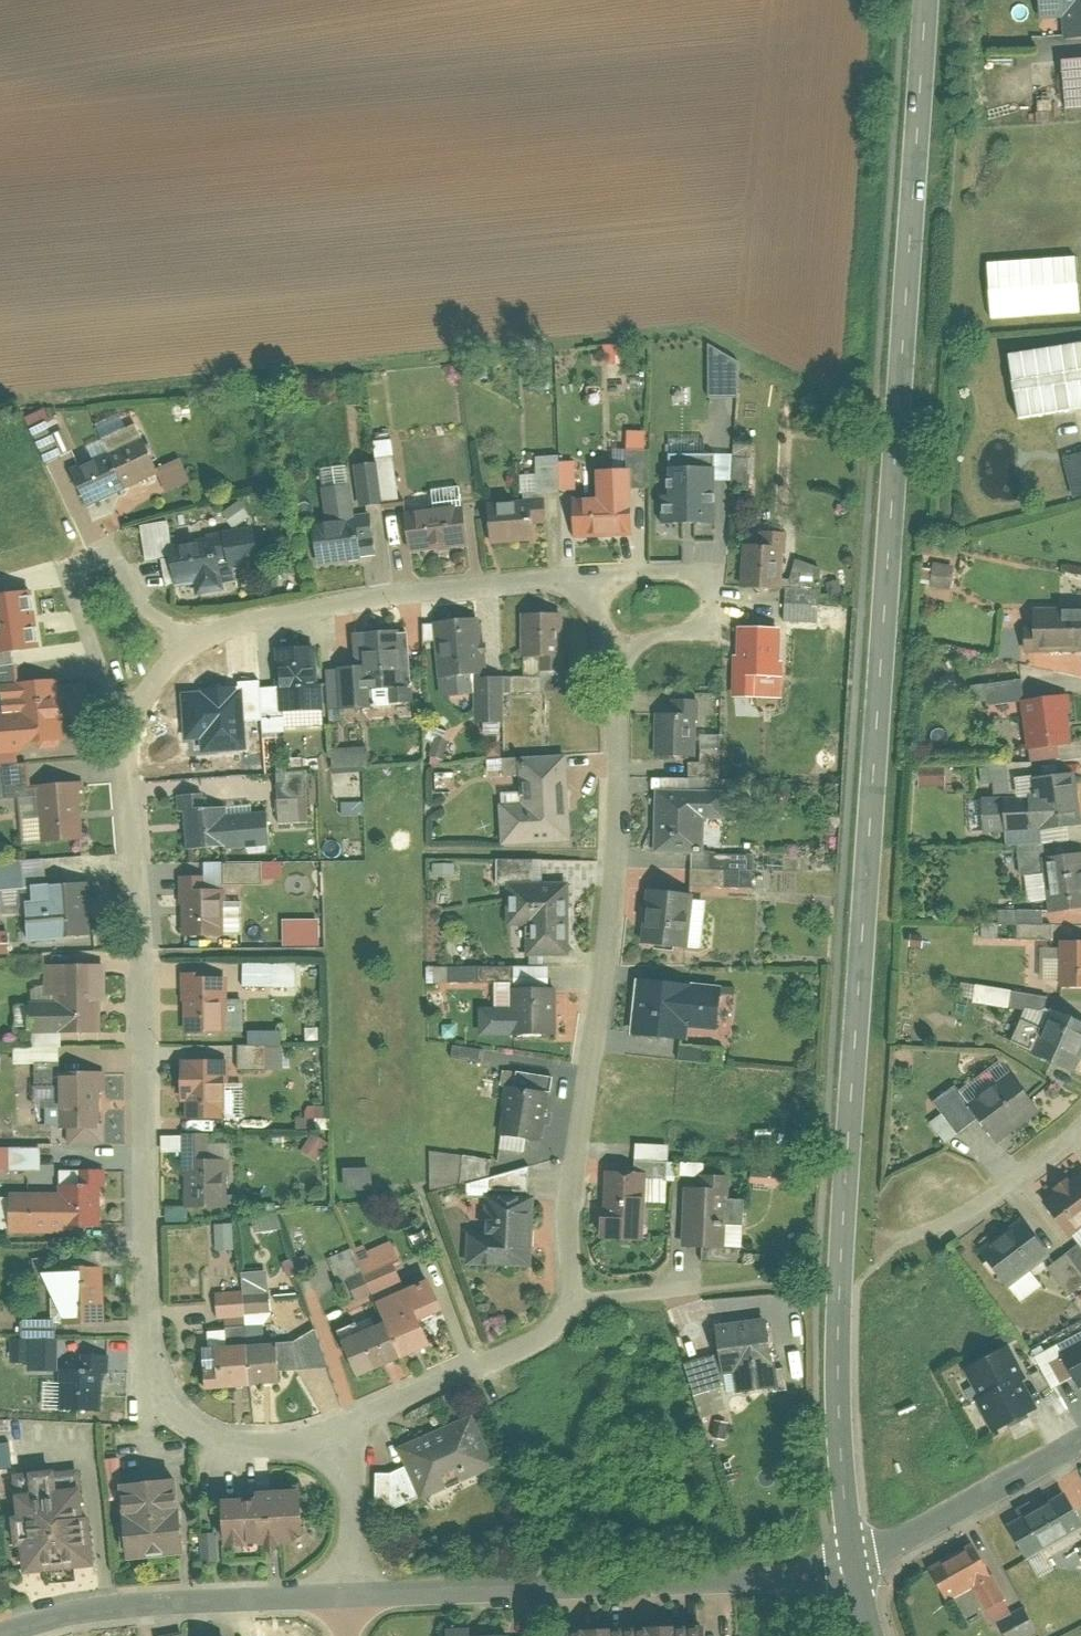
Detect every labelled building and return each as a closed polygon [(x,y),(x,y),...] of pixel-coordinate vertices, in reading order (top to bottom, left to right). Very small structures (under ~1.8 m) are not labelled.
[(1037,18),(1061,16),(1062,39),(1080,38),(1080,0),(1036,0),(1037,18)] [(1080,108),(1080,55),(1063,56),(1068,109),(1080,108)] [(1080,316),(1076,253),(986,260),(991,322),(1080,316)] [(602,344),(603,364),(627,363),(626,343),(602,344)] [(737,395),(737,353),(706,353),(705,395),(737,395)] [(63,470),(80,508),(155,475),(132,423),(123,426),(117,413),(92,424),(99,439),(83,446),(89,459),(63,470)] [(626,430),(625,465),(633,465),(633,487),(645,487),(646,431),(626,430)] [(389,438),(371,440),(374,461),(359,462),(364,502),(396,499),(389,438)] [(667,445),(667,454),(699,452),(698,443),(667,445)] [(1062,456),(1073,496),(1080,494),(1080,451),(1062,456)] [(660,523),(713,523),(713,482),(749,482),(749,453),(660,454),(660,523)] [(484,522),(485,543),(536,541),(535,524),(546,523),(544,490),(576,489),(574,456),(533,458),(534,473),(519,474),(520,501),(492,502),(493,521),(484,522)] [(153,467),(164,492),(189,482),(179,457),(153,467)] [(311,565),(378,556),(372,514),(352,516),(345,464),(317,468),(324,520),(306,523),(311,565)] [(568,538),(628,535),(625,467),(590,468),(591,497),(577,498),(578,516),(567,516),(568,538)] [(402,530),(404,551),(465,546),(460,486),(429,488),(430,508),(409,509),(410,529),(402,530)] [(565,515),(576,514),(576,496),(564,496),(565,515)] [(223,509),(227,525),(246,520),(241,504),(223,509)] [(219,568),(255,562),(248,522),(225,526),(224,518),(196,523),(199,539),(170,544),(166,519),(138,524),(144,560),(159,557),(164,586),(194,581),(195,593),(222,589),(219,568)] [(783,588),(785,531),(768,531),(768,544),(741,543),(740,586),(783,588)] [(949,589),(954,566),(933,562),(928,585),(949,589)] [(819,620),(819,563),(786,563),(787,620),(819,620)] [(0,597),(0,654),(38,649),(31,593),(0,597)] [(1039,608),(1039,624),(1027,624),(1028,653),(1080,652),(1080,607),(1039,608)] [(522,615),(523,657),(538,657),(539,672),(562,671),(560,614),(522,615)] [(437,695),(474,694),(473,667),(483,666),(481,616),(433,618),(437,695)] [(781,697),(781,626),(732,626),(732,697),(781,697)] [(411,704),(407,629),(354,631),(356,666),(326,667),(328,708),(411,704)] [(273,686),(259,686),(260,729),(321,728),(318,644),(288,645),(289,664),(273,665),(273,686)] [(542,695),(541,678),(486,680),(488,722),(510,721),(509,696),(542,695)] [(1017,681),(967,684),(968,704),(1018,701),(1017,681)] [(62,755),(57,684),(6,687),(8,720),(10,758),(62,755)] [(243,691),(183,694),(186,737),(204,736),(246,734),(243,691)] [(1024,699),(1028,745),(1076,740),(1072,694),(1024,699)] [(654,755),(696,756),(696,698),(681,698),(681,712),(655,712),(654,755)] [(8,720),(0,721),(0,758),(10,758),(8,720)] [(246,734),(204,736),(205,755),(246,753),(246,734)] [(332,767),(366,765),(365,747),(331,748),(332,767)] [(500,845),(570,842),(566,756),(501,759),(502,778),(515,778),(516,793),(497,794),(500,845)] [(690,778),(651,778),(651,853),(703,855),(703,818),(718,818),(718,787),(712,787),(712,772),(701,772),(701,764),(690,764),(690,778)] [(305,770),(274,772),(276,823),(307,822),(305,770)] [(920,775),(920,785),(944,784),(943,774),(920,775)] [(1079,774),(1038,779),(1040,793),(1033,794),(1037,828),(1080,823),(1080,792),(1079,774)] [(83,790),(41,793),(44,848),(86,845),(83,790)] [(227,812),(189,815),(193,858),(230,854),(228,826),(227,812)] [(272,823),(228,826),(230,854),(274,851),(272,823)] [(1054,912),(1080,909),(1080,852),(1046,856),(1054,912)] [(753,855),(703,855),(691,855),(691,887),(753,887),(753,855)] [(517,955),(568,955),(567,882),(541,882),(541,859),(494,859),(495,888),(505,888),(505,925),(517,925),(517,955)] [(637,941),(699,950),(706,900),(691,898),(691,894),(645,887),(637,941)] [(93,945),(90,890),(33,893),(36,948),(93,945)] [(226,896),(182,899),(184,946),(229,944),(226,896)] [(998,923),(1015,923),(1015,940),(1051,939),(1051,923),(1042,923),(1041,909),(997,909),(998,923)] [(281,919),(281,946),(319,946),(319,919),(281,919)] [(9,953),(8,930),(0,930),(0,953),(9,953)] [(1064,985),(1080,985),(1080,940),(1064,940),(1064,985)] [(241,962),(241,986),(296,986),(296,962),(241,962)] [(434,982),(478,979),(478,966),(434,968),(434,982)] [(477,1006),(477,1035),(555,1035),(555,987),(546,987),(546,966),(511,966),(511,982),(493,982),(493,1006),(477,1006)] [(107,1043),(105,970),(47,971),(48,1009),(49,1035),(49,1044),(107,1043)] [(627,1034),(684,1040),(685,1027),(717,1030),(721,985),(632,977),(627,1034)] [(226,980),(182,981),(184,1041),(228,1039),(226,980)] [(1036,1046),(1045,996),(974,984),(971,1001),(1018,1009),(1012,1042),(1036,1046)] [(1080,1068),(1080,1017),(1056,1006),(1035,1052),(1080,1071),(1080,1068)] [(49,1035),(48,1009),(28,1009),(28,1036),(49,1035)] [(281,1069),(280,1029),(245,1030),(245,1044),(237,1044),(237,1070),(281,1069)] [(200,1047),(199,1056),(227,1057),(228,1048),(200,1047)] [(964,1089),(1002,1141),(1046,1110),(1007,1057),(964,1089)] [(226,1065),(184,1067),(187,1127),(229,1124),(226,1065)] [(105,1147),(104,1076),(62,1077),(63,1148),(105,1147)] [(551,1095),(506,1091),(501,1143),(545,1147),(551,1095)] [(39,1168),(37,1145),(0,1148),(0,1171),(39,1168)] [(466,1181),(464,1152),(429,1155),(431,1183),(466,1181)] [(693,1185),(703,1185),(704,1163),(680,1163),(680,1175),(693,1175),(693,1185)] [(229,1166),(187,1167),(188,1217),(230,1216),(229,1166)] [(371,1188),(370,1167),(340,1168),(341,1190),(371,1188)] [(1043,1198),(1074,1237),(1080,1232),(1080,1168),(1043,1198)] [(790,1184),(791,1173),(751,1172),(751,1183),(790,1184)] [(652,1182),(610,1178),(603,1249),(646,1253),(652,1182)] [(105,1239),(103,1190),(63,1193),(63,1202),(65,1241),(105,1239)] [(729,1195),(687,1194),(684,1258),(726,1259),(729,1195)] [(537,1195),(488,1195),(489,1241),(489,1275),(537,1274),(537,1195)] [(16,1244),(65,1241),(63,1202),(13,1205),(16,1244)] [(1030,1218),(985,1252),(1013,1289),(1058,1256),(1030,1218)] [(215,1249),(233,1248),(231,1223),(213,1224),(215,1249)] [(364,1243),(330,1257),(350,1306),(404,1284),(387,1241),(367,1250),(364,1243)] [(489,1275),(489,1241),(467,1241),(467,1275),(489,1275)] [(1046,1266),(1071,1297),(1076,1293),(1080,1299),(1080,1248),(1077,1243),(1046,1266)] [(100,1264),(100,1252),(75,1251),(75,1264),(100,1264)] [(103,1323),(102,1269),(43,1269),(59,1319),(75,1317),(75,1323),(103,1323)] [(240,1290),(213,1292),(214,1318),(243,1316),(244,1324),(269,1323),(266,1270),(239,1271),(240,1290)] [(330,1330),(349,1378),(428,1347),(417,1319),(437,1312),(424,1279),(369,1300),(377,1322),(357,1330),(353,1321),(330,1330)] [(226,1343),(243,1343),(243,1317),(226,1317),(226,1343)] [(18,1361),(26,1361),(26,1370),(55,1371),(56,1319),(18,1319),(18,1361)] [(773,1325),(716,1332),(721,1373),(734,1372),(778,1366),(773,1325)] [(966,1365),(996,1428),(1046,1404),(1016,1341),(966,1365)] [(1067,1353),(1080,1377),(1080,1345),(1067,1353)] [(280,1353),(208,1357),(210,1395),(282,1391),(280,1353)] [(778,1366),(734,1372),(737,1398),(782,1393),(778,1366)] [(107,1378),(62,1375),(59,1417),(104,1420),(107,1378)] [(480,1419),(402,1448),(423,1504),(501,1475),(480,1419)] [(10,1433),(0,1434),(0,1469),(12,1468),(10,1433)] [(180,1480),(124,1486),(131,1564),(188,1558),(180,1480)] [(309,1530),(308,1485),(263,1486),(263,1493),(230,1494),(231,1542),(300,1540),(309,1530)] [(84,1491),(18,1497),(26,1578),(92,1572),(84,1491)] [(1033,1556),(1080,1529),(1080,1510),(1070,1491),(1014,1524),(1033,1556)] [(222,1558),(220,1531),(205,1532),(208,1559),(222,1558)] [(978,1537),(930,1564),(952,1602),(982,1585),(993,1606),(1011,1596),(978,1537)] [(1005,1619),(1013,1635),(1030,1635),(1041,1631),(1030,1607),(1005,1619)] [(627,1626),(627,1635),(710,1635),(709,1621),(627,1626)] [(453,1626),(453,1635),(516,1635),(516,1633),(475,1634),(475,1625),(453,1626)] [(577,1629),(577,1635),(627,1635),(627,1626),(577,1629)]
